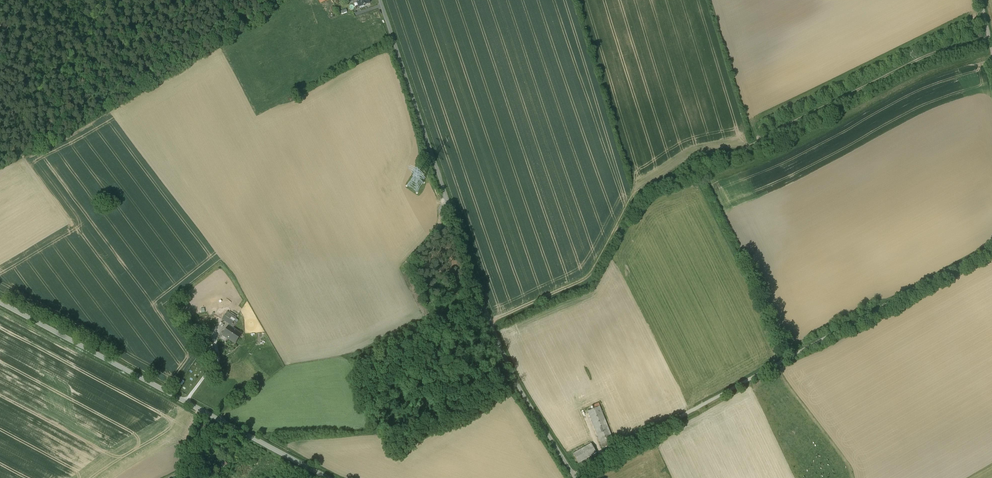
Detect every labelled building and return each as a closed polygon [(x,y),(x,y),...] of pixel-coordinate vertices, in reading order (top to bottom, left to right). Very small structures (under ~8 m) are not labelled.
[(230,325),(229,326),(233,328),(237,323),(234,321),(236,318),(227,312),(222,320),(230,325)] [(233,328),(229,326),(223,336),(235,344),(242,334),(233,328)] [(595,408),(588,411),(602,448),(614,443),(600,406),(595,408)] [(592,442),(574,452),(579,462),(597,452),(592,442)]
